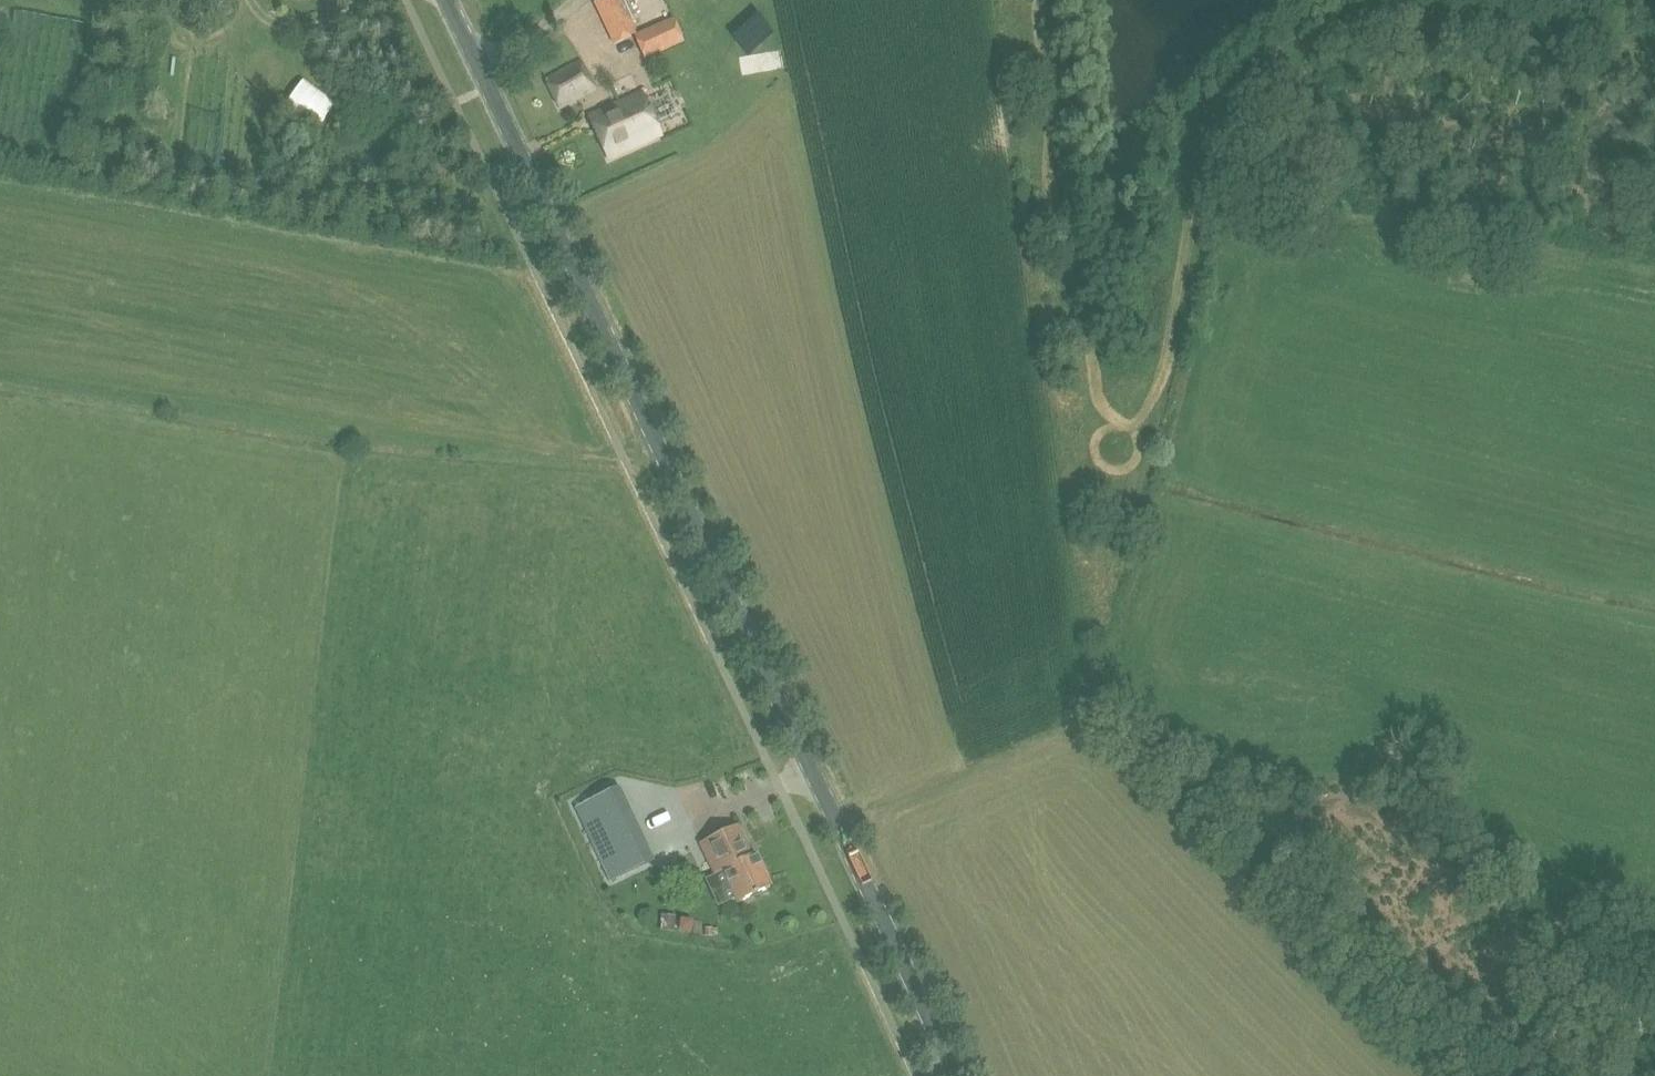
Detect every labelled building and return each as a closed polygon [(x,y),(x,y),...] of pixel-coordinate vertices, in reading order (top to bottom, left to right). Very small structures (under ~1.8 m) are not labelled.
[(673,18),(635,35),(644,53),(681,38),(673,18)] [(756,75),(789,73),(788,56),(755,58),(756,75)] [(545,76),(560,105),(596,86),(581,57),(545,76)] [(295,102),(332,110),(335,92),(298,84),(295,102)] [(609,158),(662,134),(642,92),(590,116),(609,158)] [(697,784),(688,787),(694,806),(703,803),(697,784)] [(574,807),(611,882),(644,865),(608,791),(574,807)] [(715,872),(723,868),(738,900),(770,885),(754,852),(750,853),(736,824),(700,841),(715,872)]
